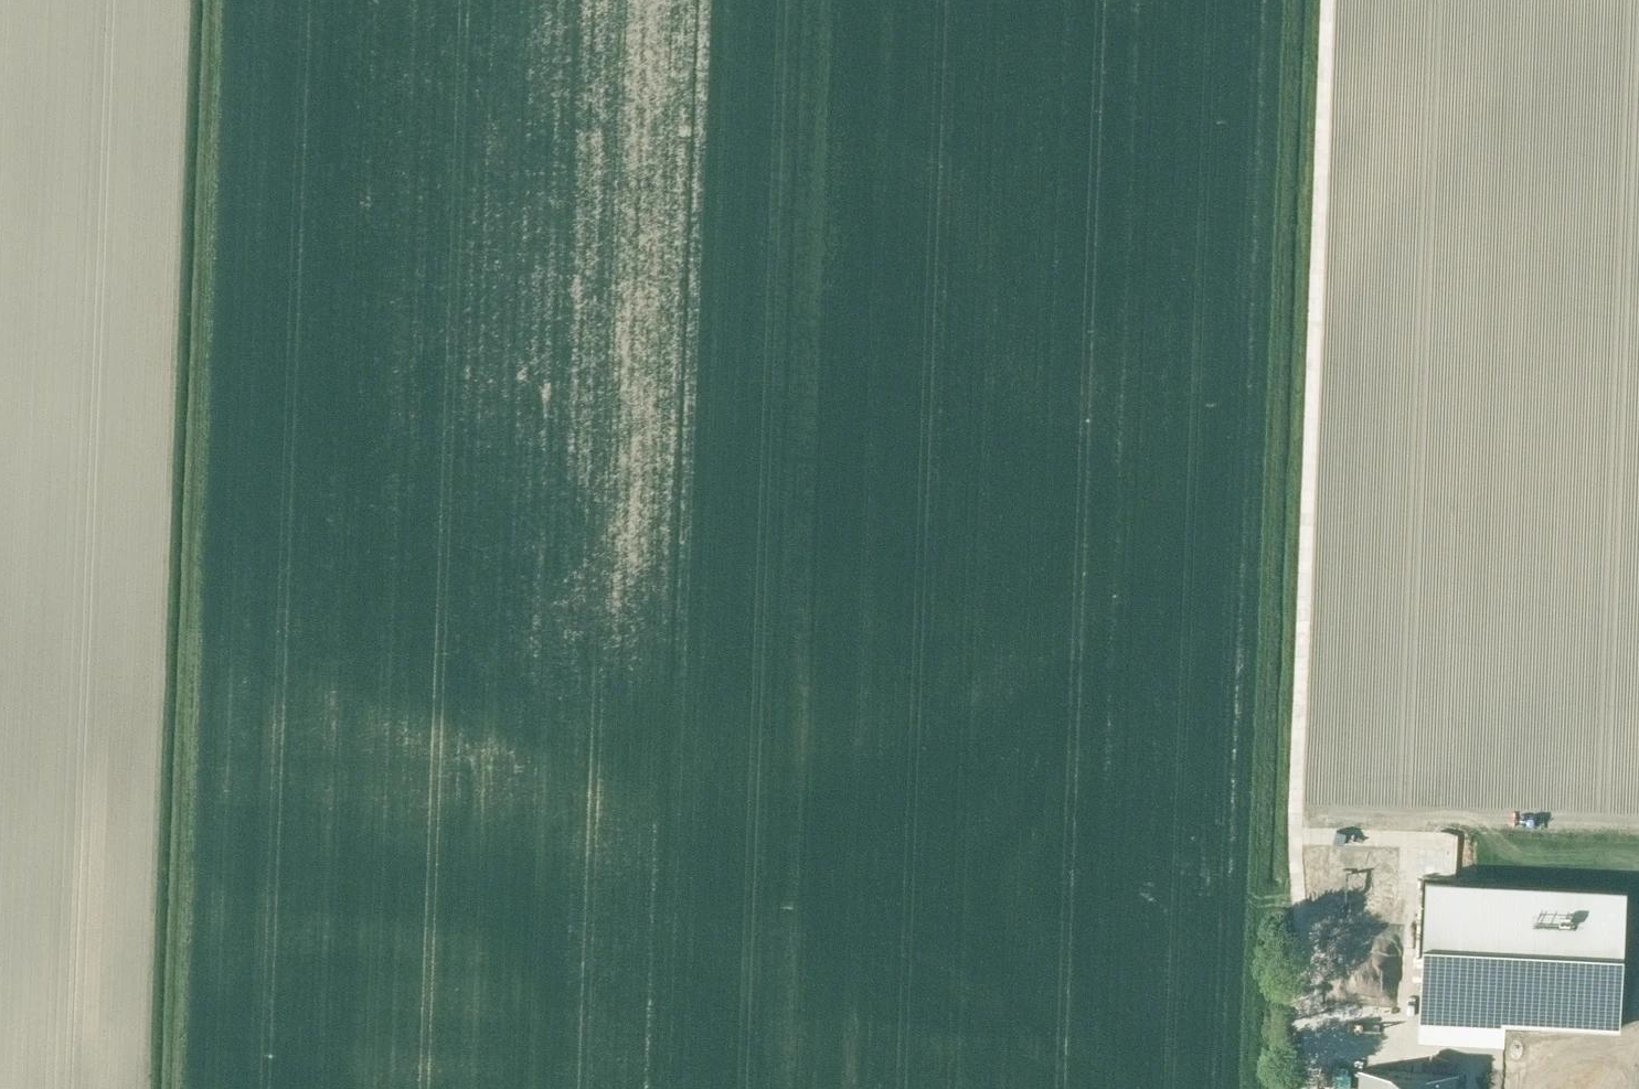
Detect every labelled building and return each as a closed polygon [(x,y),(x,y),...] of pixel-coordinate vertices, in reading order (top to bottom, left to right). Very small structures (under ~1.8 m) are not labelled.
[(1419,1016),(1620,1026),(1626,893),(1426,883),(1419,1016)] [(1460,1075),(1462,1075),(1462,1073),(1361,1069),(1361,1071),(1363,1071),(1362,1088),(1459,1088),(1460,1075)]
